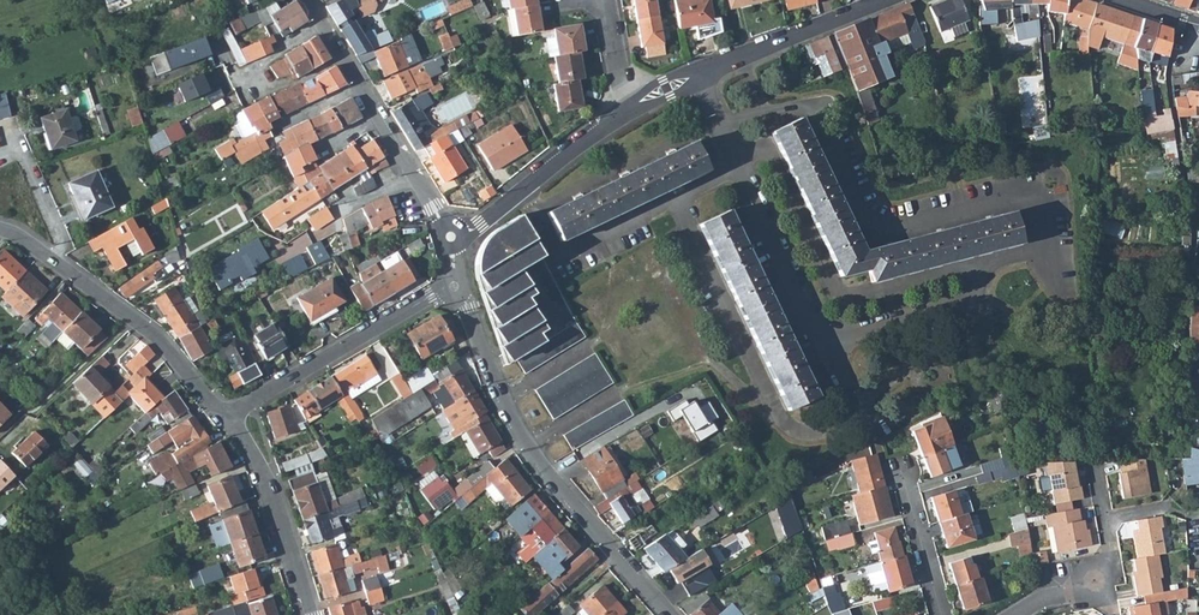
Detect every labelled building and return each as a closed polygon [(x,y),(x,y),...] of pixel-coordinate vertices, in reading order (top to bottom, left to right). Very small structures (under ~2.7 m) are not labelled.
[(277,12),(272,5),(266,7),(273,21),(283,36),(308,21),(295,1),(295,0),(277,12)] [(326,6),(337,24),(354,16),(353,14),(360,11),(361,14),(373,9),(376,1),(375,0),(340,0),(326,6)] [(457,5),(460,12),(472,6),(469,0),(468,0),(457,5)] [(509,9),(536,4),(536,0),(502,0),(503,7),(509,6),(509,9)] [(656,0),(634,0),(637,22),(659,18),(656,0)] [(708,0),(695,0),(674,4),(676,15),(678,29),(694,26),(697,40),(720,32),(717,18),(711,19),(708,0)] [(787,9),(816,2),(815,0),(784,0),(787,9)] [(940,32),(950,28),(963,22),(968,20),(960,0),(946,0),(929,7),(940,32)] [(1011,0),(978,0),(979,24),(995,23),(995,9),(1004,9),(1011,8),(1011,0)] [(1011,8),(1011,23),(1012,26),(1021,24),(1020,13),(1020,6),(1030,6),(1030,0),(1011,0),(1011,8)] [(1047,5),(1046,12),(1063,18),(1066,0),(1048,0),(1047,5)] [(1081,0),(1066,0),(1063,18),(1063,22),(1073,26),(1081,0)] [(1083,0),(1081,0),(1073,26),(1086,31),(1086,30),(1095,4),(1083,0)] [(1188,0),(1171,0),(1169,4),(1185,9),(1188,0)] [(1193,12),(1195,1),(1191,0),(1188,0),(1185,9),(1193,12)] [(474,5),(481,20),(490,16),(488,12),(483,2),(479,3),(474,5)] [(907,34),(902,20),(914,15),(909,3),(868,19),(882,55),(883,55),(887,53),(884,44),(907,35),(907,34)] [(509,9),(514,36),(541,31),(536,4),(509,9)] [(1087,47),(1098,49),(1102,38),(1123,45),(1116,64),(1137,71),(1136,60),(1135,49),(1132,49),(1141,20),(1095,4),(1086,30),(1086,31),(1086,35),(1087,47)] [(264,26),(273,21),(266,7),(256,11),(264,26)] [(254,20),(251,13),(238,18),(241,24),(254,20)] [(919,29),(914,15),(902,20),(907,34),(919,29)] [(231,26),(235,35),(244,30),(241,24),(238,18),(228,22),(231,26)] [(642,49),(663,46),(659,18),(637,22),(642,49)] [(883,55),(882,55),(868,19),(833,34),(846,67),(847,69),(856,91),(867,125),(878,122),(867,87),(891,77),(883,55)] [(430,24),(432,29),(441,25),(440,24),(443,23),(441,20),(430,24)] [(1150,54),(1148,53),(1156,25),(1141,20),(1132,49),(1135,49),(1136,60),(1148,63),(1148,62),(1150,54)] [(963,22),(950,28),(954,37),(967,31),(963,22)] [(1037,22),(1012,28),(1015,43),(1039,38),(1037,22)] [(555,29),(554,29),(558,56),(578,52),(584,51),(579,25),(555,29)] [(1167,57),(1170,30),(1156,25),(1148,53),(1150,54),(1167,57)] [(227,28),(221,31),(239,66),(247,62),(239,49),(227,28)] [(356,55),(389,42),(385,33),(373,38),(368,29),(348,41),(356,55)] [(925,43),(919,29),(907,34),(907,35),(911,48),(919,45),(920,49),(925,47),(925,46),(924,43),(925,43)] [(447,33),(438,37),(444,50),(452,46),(450,40),(447,33)] [(846,67),(833,34),(809,44),(817,60),(825,57),(829,68),(827,70),(829,74),(846,67)] [(247,62),(272,51),(269,44),(275,41),(273,35),(239,49),(247,62)] [(1087,47),(1086,35),(1079,36),(1079,51),(1087,51),(1087,47)] [(299,46),(312,69),(330,59),(316,36),(299,46)] [(150,53),(154,72),(212,58),(207,39),(150,53)] [(384,76),(408,65),(397,41),(373,51),(384,76)] [(817,60),(809,44),(804,46),(813,66),(818,64),(817,60)] [(291,75),(294,79),(312,69),(299,46),(285,55),(287,57),(270,66),(277,78),(291,75)] [(558,56),(554,57),(559,84),(576,80),(583,79),(578,52),(558,56)] [(935,71),(945,68),(940,52),(930,55),(935,71)] [(1166,66),(1167,57),(1150,54),(1148,62),(1166,66)] [(829,68),(825,57),(817,60),(818,64),(823,77),(829,74),(827,70),(829,68)] [(382,80),(391,98),(415,87),(417,93),(433,85),(423,63),(382,80)] [(198,75),(204,89),(207,88),(209,93),(231,82),(227,73),(222,64),(198,75)] [(800,88),(793,65),(783,68),(790,93),(800,88)] [(335,66),(301,85),(300,85),(308,102),(346,85),(335,66)] [(1172,85),(1198,82),(1197,73),(1188,74),(1187,74),(1181,75),(1172,76),(1172,85)] [(552,85),(557,112),(581,107),(576,80),(559,84),(552,85)] [(300,85),(297,84),(270,97),(279,116),(308,102),(300,85)] [(1190,91),(1189,91),(1185,98),(1174,99),(1174,108),(1176,108),(1186,109),(1186,107),(1198,108),(1198,93),(1190,91)] [(11,116),(5,92),(0,94),(0,119),(11,116)] [(392,112),(415,151),(422,146),(445,134),(456,128),(452,121),(438,128),(430,121),(421,108),(431,101),(425,92),(392,112)] [(279,116),(270,97),(257,103),(267,122),(268,121),(279,116)] [(341,128),(361,118),(351,99),(351,98),(331,109),(341,128)] [(1144,102),(1144,99),(1140,99),(1142,115),(1154,114),(1152,102),(1144,102)] [(219,161),(234,152),(255,141),(257,143),(264,139),(271,134),(268,129),(271,127),(268,121),(267,122),(257,103),(244,109),(249,119),(246,120),(249,126),(252,125),(257,134),(253,137),(248,135),(234,143),(232,139),(214,150),(219,161)] [(142,123),(137,106),(127,110),(132,126),(142,123)] [(69,116),(65,107),(39,117),(50,149),(76,140),(73,131),(79,128),(81,124),(79,117),(74,114),(69,116)] [(1186,107),(1186,109),(1176,108),(1178,117),(1198,116),(1198,108),(1186,107)] [(246,120),(249,119),(244,109),(241,110),(246,120)] [(331,133),(341,128),(331,109),(321,113),(331,133)] [(331,133),(321,113),(307,119),(317,140),(331,133)] [(1159,120),(1159,123),(1171,121),(1170,113),(1165,114),(1159,120)] [(1178,117),(1180,132),(1182,145),(1182,146),(1198,143),(1198,116),(1178,117)] [(285,135),(291,132),(299,147),(308,143),(317,140),(307,119),(283,131),(285,135)] [(872,282),(1022,240),(1014,210),(864,252),(800,119),(772,133),(840,277),(868,269),(872,282)] [(1145,136),(1163,132),(1173,130),(1171,121),(1159,123),(1159,120),(1143,124),(1145,136)] [(179,121),(147,138),(152,154),(186,136),(179,121)] [(1074,132),(1072,121),(1048,126),(1049,137),(1074,132)] [(257,134),(252,125),(249,126),(244,129),(248,135),(253,137),(257,134)] [(452,146),(463,140),(456,128),(445,134),(452,146)] [(526,151),(512,129),(479,149),(495,175),(510,165),(508,162),(526,151)] [(1176,184),(1182,183),(1173,130),(1163,132),(1167,161),(1172,160),(1176,184)] [(299,147),(291,132),(285,135),(292,150),(299,147)] [(422,146),(444,182),(466,168),(452,146),(445,134),(422,146)] [(241,163),(268,146),(264,139),(257,143),(255,141),(234,152),(241,163)] [(351,145),(365,168),(369,174),(375,170),(372,164),(382,158),(373,139),(359,148),(354,140),(350,143),(351,145)] [(560,242),(708,171),(695,142),(547,213),(560,242)] [(292,151),(284,156),(297,188),(308,180),(320,173),(313,161),(316,159),(308,143),(299,147),(292,150),(292,151)] [(351,145),(343,150),(357,173),(365,168),(351,145)] [(333,189),(357,173),(343,150),(318,166),(322,172),(333,189)] [(508,162),(510,165),(528,153),(526,151),(508,162)] [(936,169),(932,155),(921,158),(925,172),(926,172),(936,169)] [(375,170),(376,171),(387,166),(382,158),(372,164),(375,170)] [(912,175),(925,172),(921,158),(908,162),(912,175)] [(1198,169),(1186,171),(1187,183),(1198,182),(1198,169)] [(111,206),(94,170),(66,183),(84,220),(111,206)] [(320,198),(333,189),(322,172),(320,173),(308,180),(319,197),(320,198)] [(179,184),(174,175),(161,182),(164,192),(168,190),(179,184)] [(370,177),(362,182),(359,183),(360,184),(354,187),(358,195),(376,187),(370,177)] [(297,188),(261,211),(273,229),(313,202),(313,201),(319,197),(308,180),(297,188)] [(496,193),(491,186),(479,194),(483,201),(496,193)] [(364,205),(358,209),(343,219),(347,232),(353,247),(359,244),(354,230),(369,223),(372,228),(382,224),(381,220),(394,215),(385,196),(373,201),(364,205)] [(169,205),(166,198),(152,206),(156,213),(169,205)] [(315,230),(333,218),(326,206),(307,219),(315,230)] [(788,411),(816,397),(727,211),(699,224),(788,411)] [(394,215),(381,220),(382,224),(384,227),(396,221),(394,215)] [(522,260),(525,266),(540,257),(519,217),(487,237),(478,251),(473,272),(474,280),(482,301),(505,366),(515,359),(543,343),(538,335),(545,330),(527,298),(533,294),(515,264),(522,260)] [(137,228),(132,218),(88,242),(93,252),(101,248),(114,271),(124,266),(114,248),(125,243),(132,255),(138,252),(139,255),(152,247),(141,226),(137,228)] [(353,247),(347,232),(338,235),(344,252),(345,251),(346,251),(353,247)] [(260,238),(207,263),(221,293),(257,276),(252,266),(270,258),(260,238)] [(422,245),(418,238),(406,245),(410,252),(422,245)] [(321,245),(315,248),(322,260),(328,256),(321,245)] [(411,266),(407,268),(402,261),(400,257),(410,252),(406,245),(379,260),(385,269),(380,272),(393,293),(413,280),(413,279),(418,276),(411,266)] [(158,259),(159,261),(146,269),(120,287),(127,297),(154,279),(155,280),(173,268),(171,263),(179,259),(176,248),(158,259)] [(26,270),(5,251),(0,257),(0,285),(6,291),(26,270)] [(289,276),(308,268),(302,253),(283,261),(289,276)] [(314,254),(309,256),(314,265),(319,263),(314,254)] [(376,255),(356,266),(359,271),(375,263),(379,260),(376,255)] [(543,343),(575,323),(540,257),(525,266),(522,260),(515,264),(533,294),(527,298),(545,330),(538,335),(543,343)] [(402,261),(407,268),(411,266),(407,258),(402,261)] [(364,310),(393,293),(380,272),(375,263),(359,271),(360,283),(360,284),(358,282),(353,284),(364,310)] [(2,296),(22,315),(46,289),(26,270),(6,291),(2,296)] [(344,302),(330,279),(297,299),(312,325),(335,311),(333,308),(344,302)] [(363,311),(364,310),(353,284),(348,288),(363,311)] [(171,286),(153,298),(159,308),(178,296),(171,286)] [(44,323),(48,318),(63,332),(81,312),(60,293),(36,319),(42,325),(44,323)] [(178,296),(159,308),(179,337),(198,326),(181,300),(178,296)] [(181,300),(198,326),(200,325),(195,316),(199,313),(188,296),(181,300)] [(1188,307),(1187,317),(1185,343),(1198,343),(1198,308),(1188,307)] [(199,313),(195,316),(200,325),(206,322),(202,311),(199,313)] [(56,339),(67,349),(74,342),(87,355),(108,336),(81,312),(63,332),(58,337),(56,339)] [(421,358),(452,340),(437,316),(407,334),(421,358)] [(44,323),(58,337),(63,332),(48,318),(44,323)] [(208,330),(216,325),(213,318),(206,322),(207,327),(208,330)] [(16,331),(23,337),(34,325),(27,319),(16,331)] [(201,331),(207,327),(206,322),(200,325),(198,326),(201,331)] [(575,323),(543,343),(515,359),(525,374),(585,338),(575,323)] [(275,325),(256,337),(260,343),(258,344),(266,358),(288,345),(275,325)] [(178,338),(191,360),(209,349),(204,340),(206,339),(201,331),(198,326),(179,337),(178,338)] [(251,379),(260,373),(254,363),(255,362),(247,343),(244,345),(242,342),(233,336),(213,345),(217,360),(225,357),(229,368),(233,370),(235,374),(228,378),(234,388),(242,383),(243,384),(251,379)] [(148,343),(128,361),(137,370),(143,364),(156,352),(148,343)] [(1185,343),(1185,359),(1198,357),(1198,343),(1185,343)] [(553,419),(612,383),(594,354),(535,390),(553,419)] [(351,399),(347,392),(375,375),(376,374),(364,355),(340,369),(329,376),(347,404),(352,401),(351,399)] [(100,356),(63,391),(75,404),(80,399),(77,395),(79,393),(81,396),(83,394),(91,403),(108,387),(97,374),(107,364),(100,356)] [(454,402),(473,391),(454,360),(431,374),(434,379),(412,393),(404,398),(370,419),(375,429),(378,437),(382,444),(386,443),(382,434),(430,405),(425,397),(429,394),(440,388),(439,386),(443,384),(454,402)] [(137,370),(113,392),(122,401),(128,395),(126,393),(144,376),(146,379),(152,373),(143,364),(137,370)] [(431,374),(426,367),(404,381),(412,393),(434,379),(431,374)] [(404,398),(412,393),(404,381),(399,372),(391,377),(404,398)] [(375,375),(347,392),(351,399),(379,381),(375,375)] [(145,412),(162,396),(146,379),(144,376),(126,393),(128,395),(145,412)] [(329,376),(292,399),(292,400),(294,403),(303,419),(318,410),(335,399),(340,407),(346,417),(349,416),(350,418),(354,416),(349,408),(347,404),(329,376)] [(429,394),(439,411),(440,410),(454,402),(443,384),(439,386),(440,388),(429,394)] [(1002,400),(1000,387),(985,394),(993,413),(1004,408),(1002,400)] [(192,416),(175,390),(164,398),(162,396),(145,412),(123,433),(125,435),(130,430),(134,434),(158,411),(161,416),(168,412),(177,425),(192,416)] [(482,413),(485,411),(473,391),(454,402),(440,410),(452,431),(448,433),(452,439),(459,435),(465,431),(473,426),(486,419),(482,413)] [(340,407),(335,399),(318,410),(323,417),(340,407)] [(0,401),(0,425),(12,414),(0,401)] [(702,413),(714,431),(733,419),(721,401),(702,413)] [(633,417),(624,402),(563,437),(572,451),(575,450),(594,439),(606,432),(633,417)] [(294,403),(269,411),(266,415),(273,436),(297,429),(295,425),(305,421),(303,419),(294,403)] [(354,416),(360,412),(356,405),(355,405),(349,408),(354,416)] [(161,416),(170,429),(177,425),(168,412),(161,416)] [(153,441),(158,448),(171,440),(176,446),(181,443),(183,446),(186,444),(192,452),(209,441),(192,416),(177,425),(170,429),(166,433),(153,441)] [(941,417),(911,428),(921,458),(922,458),(941,450),(949,448),(951,447),(945,429),(950,427),(947,420),(943,421),(941,417)] [(504,451),(504,449),(486,419),(473,426),(465,431),(478,455),(486,450),(492,458),(504,451)] [(160,426),(146,435),(151,442),(153,441),(166,433),(160,426)] [(375,429),(365,433),(370,440),(378,437),(375,429)] [(48,445),(34,430),(11,451),(25,466),(48,445)] [(63,437),(72,447),(77,443),(79,441),(70,431),(63,437)] [(473,458),(478,455),(465,431),(459,435),(473,458)] [(321,434),(314,437),(319,445),(325,442),(321,434)] [(1193,450),(1195,435),(1183,435),(1182,445),(1190,445),(1190,449),(1193,450)] [(378,437),(370,440),(366,441),(369,448),(382,444),(378,437)] [(575,450),(605,499),(626,487),(623,481),(622,481),(621,479),(600,445),(600,443),(598,444),(594,439),(575,450)] [(228,462),(218,442),(185,459),(159,473),(166,481),(173,477),(178,486),(191,479),(187,472),(198,467),(208,461),(213,471),(228,462)] [(600,445),(621,479),(625,476),(605,442),(600,445)] [(72,447),(88,465),(92,461),(77,443),(72,447)] [(321,448),(292,459),(295,468),(325,456),(321,448)] [(948,471),(956,468),(949,448),(941,450),(948,471)] [(1193,450),(1190,449),(1190,459),(1179,460),(1186,494),(1198,493),(1198,451),(1193,450)] [(948,471),(941,450),(922,458),(929,478),(948,471)] [(156,460),(150,464),(156,474),(159,473),(185,459),(182,451),(164,461),(161,457),(156,460)] [(431,454),(416,463),(423,474),(438,465),(431,454)] [(874,455),(850,462),(858,494),(883,487),(874,455)] [(1010,467),(1007,457),(979,466),(981,475),(988,473),(1010,467)] [(461,495),(495,468),(501,463),(498,458),(492,462),(489,462),(456,487),(461,495)] [(98,476),(104,472),(94,460),(92,461),(88,465),(98,476)] [(510,507),(530,491),(506,460),(501,463),(495,468),(461,495),(467,503),(483,491),(493,503),(499,505),(503,510),(510,506),(510,507)] [(1121,499),(1149,494),(1143,460),(1117,461),(1119,473),(1117,473),(1121,499)] [(1069,462),(1041,462),(1044,477),(1041,478),(1043,490),(1050,489),(1053,504),(1082,499),(1078,476),(1074,477),(1073,471),(1071,471),(1069,462)] [(1028,480),(1025,464),(1015,466),(1017,474),(1018,481),(1028,480)] [(988,473),(991,481),(1017,474),(1015,466),(1015,465),(1010,467),(988,473)] [(287,479),(301,517),(355,498),(363,495),(360,486),(346,491),(347,494),(334,499),(324,473),(315,477),(313,470),(287,479)] [(809,471),(786,481),(789,491),(812,481),(809,471)] [(446,482),(447,481),(442,474),(438,477),(442,484),(446,482)] [(634,474),(632,475),(622,481),(623,481),(626,487),(636,481),(638,480),(634,474)] [(240,503),(228,477),(206,487),(214,504),(218,513),(240,503)] [(446,482),(442,484),(438,477),(420,490),(432,509),(451,496),(448,493),(452,490),(446,482)] [(178,486),(180,491),(194,484),(191,479),(178,486)] [(626,487),(605,499),(593,507),(597,516),(611,507),(621,523),(633,516),(628,508),(634,505),(628,496),(640,489),(636,481),(626,487)] [(180,491),(184,499),(199,492),(195,484),(194,484),(180,491)] [(883,487),(858,494),(851,496),(859,525),(891,516),(883,487)] [(952,491),(930,498),(938,522),(960,516),(952,491)] [(56,493),(35,505),(41,514),(61,502),(56,493)] [(533,555),(563,529),(534,494),(504,519),(511,528),(533,555)] [(467,503),(461,495),(455,500),(453,501),(459,509),(467,503)] [(774,508),(784,539),(794,533),(801,530),(798,519),(795,511),(791,498),(791,497),(781,503),(775,507),(774,508)] [(355,498),(301,517),(311,543),(343,531),(340,523),(337,524),(334,516),(338,514),(336,508),(339,507),(342,514),(359,508),(355,498)] [(230,544),(257,534),(245,500),(240,503),(218,513),(221,521),(209,526),(217,549),(230,544)] [(653,507),(648,500),(636,508),(641,515),(653,507)] [(214,504),(211,506),(209,502),(199,508),(203,516),(204,519),(218,513),(214,504)] [(711,506),(686,522),(691,530),(697,527),(698,529),(717,516),(711,506)] [(199,508),(190,512),(194,520),(203,516),(199,508)] [(1086,535),(1084,523),(1088,523),(1087,521),(1081,522),(1079,510),(1045,516),(1047,528),(1052,528),(1056,553),(1092,546),(1090,534),(1086,535)] [(945,548),(973,540),(965,514),(960,516),(938,522),(945,548)] [(491,530),(501,522),(496,516),(487,524),(491,530)] [(633,516),(621,523),(623,526),(635,519),(633,516)] [(1161,529),(1164,528),(1162,517),(1136,522),(1137,530),(1134,530),(1136,538),(1132,539),(1136,560),(1160,555),(1165,554),(1161,529)] [(807,528),(804,518),(798,519),(801,530),(807,528)] [(511,528),(504,519),(501,522),(491,530),(485,536),(492,544),(511,528)] [(741,536),(755,528),(751,521),(737,529),(740,535),(741,536)] [(849,534),(845,521),(820,528),(823,541),(849,534)] [(1025,521),(1013,524),(1016,533),(1026,530),(1025,521)] [(691,530),(686,522),(681,525),(686,533),(691,530)] [(656,532),(651,525),(638,533),(642,541),(656,532)] [(643,550),(662,571),(685,559),(668,539),(670,537),(673,541),(686,533),(681,525),(643,550)] [(579,547),(563,529),(533,555),(532,556),(552,579),(561,571),(555,565),(565,556),(566,558),(579,547)] [(721,545),(721,546),(740,535),(737,529),(716,541),(717,542),(689,558),(695,570),(712,560),(717,569),(728,562),(719,546),(721,545)] [(893,529),(873,534),(878,552),(877,552),(880,563),(902,556),(899,547),(898,547),(893,529)] [(1029,544),(1026,530),(1016,533),(1007,536),(1009,548),(1018,546),(1029,544)] [(642,541),(638,533),(628,539),(635,551),(645,545),(642,541)] [(257,534),(230,544),(238,566),(265,557),(257,534)] [(850,534),(849,534),(823,541),(827,553),(854,546),(850,534)] [(311,551),(318,574),(359,562),(357,553),(348,556),(346,559),(340,560),(335,544),(311,551)] [(1029,544),(1018,546),(1020,557),(1031,555),(1029,544)] [(540,589),(537,591),(518,608),(523,614),(533,614),(542,607),(546,604),(556,595),(596,560),(587,549),(561,571),(552,579),(540,589)] [(1031,555),(1033,567),(1048,564),(1046,552),(1031,555)] [(1160,578),(1164,578),(1160,555),(1136,560),(1132,560),(1134,572),(1131,573),(1135,598),(1143,596),(1163,593),(1160,578)] [(887,591),(911,585),(902,556),(880,563),(879,563),(887,591)] [(955,586),(977,579),(972,564),(967,566),(964,559),(949,563),(955,586)] [(359,562),(318,574),(325,599),(348,592),(347,590),(344,579),(350,578),(353,577),(352,573),(355,573),(362,571),(359,562)] [(199,572),(188,576),(193,588),(210,582),(223,577),(224,577),(218,564),(200,571),(199,572)] [(684,578),(690,592),(718,581),(712,567),(684,578)] [(234,594),(226,597),(229,606),(248,600),(266,594),(262,583),(259,584),(257,577),(253,568),(228,576),(234,594)] [(812,573),(804,578),(809,596),(818,590),(812,573)] [(376,575),(361,579),(365,591),(379,586),(376,575)] [(347,590),(354,588),(350,578),(344,579),(347,590)] [(955,586),(962,609),(987,602),(980,578),(977,579),(955,586)] [(368,603),(383,598),(379,586),(365,591),(368,603)] [(603,587),(579,605),(582,608),(576,614),(577,614),(601,614),(616,603),(603,587)] [(1167,601),(1186,597),(1187,588),(1163,593),(1143,596),(1144,604),(1128,608),(1130,614),(1166,614),(1169,613),(1167,601)] [(552,611),(562,602),(556,595),(546,604),(552,611)] [(702,595),(680,609),(685,614),(720,614),(702,595)] [(843,610),(839,595),(825,600),(827,606),(830,614),(841,611),(843,610)] [(248,603),(248,600),(229,606),(201,614),(238,614),(241,614),(277,614),(271,596),(248,603)] [(894,604),(892,596),(873,602),(876,610),(894,604)] [(350,602),(349,599),(328,606),(331,614),(354,614),(350,602)] [(356,600),(350,602),(354,614),(361,614),(356,600)] [(1186,600),(1186,613),(1186,614),(1195,613),(1194,600),(1186,600)] [(616,603),(601,614),(621,614),(624,613),(616,603)] [(751,604),(738,612),(735,614),(747,614),(755,610),(751,604)] [(555,614),(571,614),(573,614),(566,605),(555,614)]
